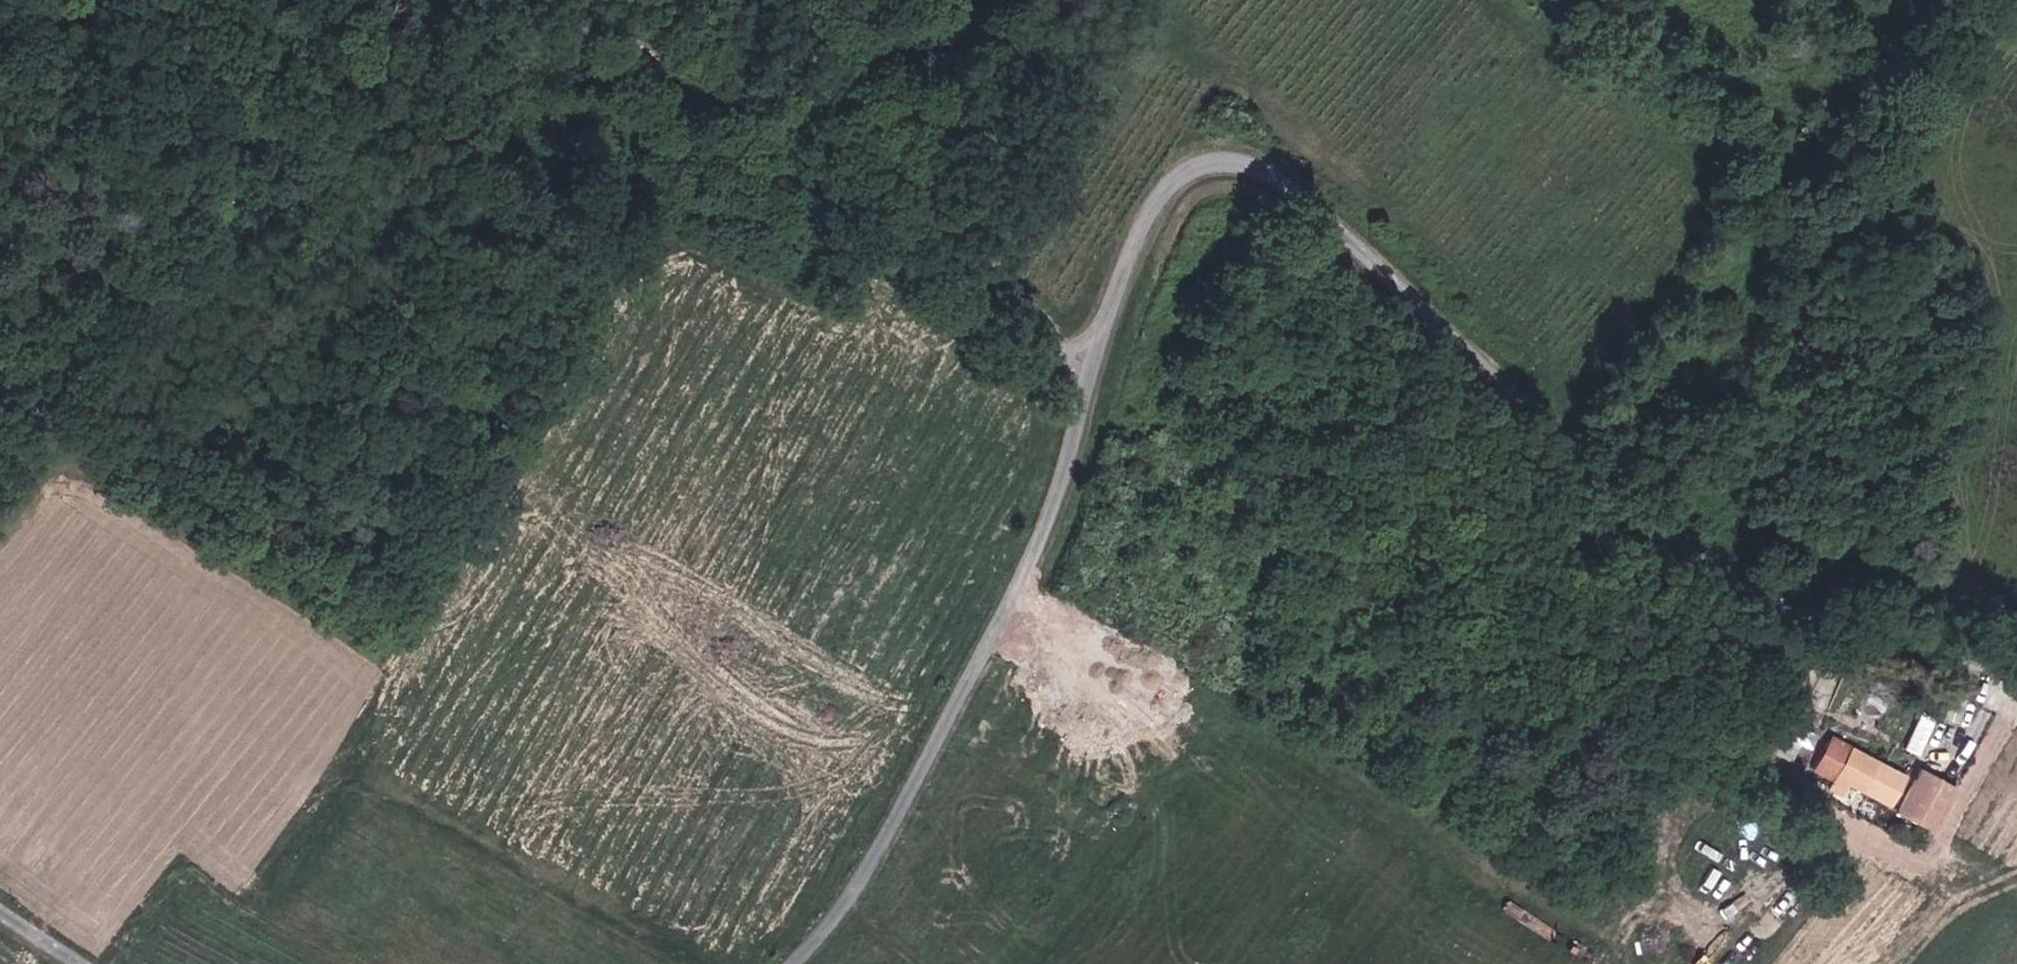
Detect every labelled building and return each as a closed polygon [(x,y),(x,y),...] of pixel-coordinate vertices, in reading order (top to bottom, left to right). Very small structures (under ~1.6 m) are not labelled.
[(1924,751),(1937,716),(1920,709),(1906,744),(1924,751)] [(1771,753),(1784,730),(1778,726),(1764,749),(1771,753)] [(1835,750),(1817,740),(1804,765),(1822,774),(1835,750)] [(1863,793),(1878,764),(1849,748),(1845,755),(1835,750),(1822,774),(1832,780),(1828,789),(1841,796),(1847,784),(1863,793)] [(1905,778),(1878,764),(1863,793),(1890,807),(1905,778)] [(1933,832),(1957,787),(1920,768),(1896,813),(1933,832)]
